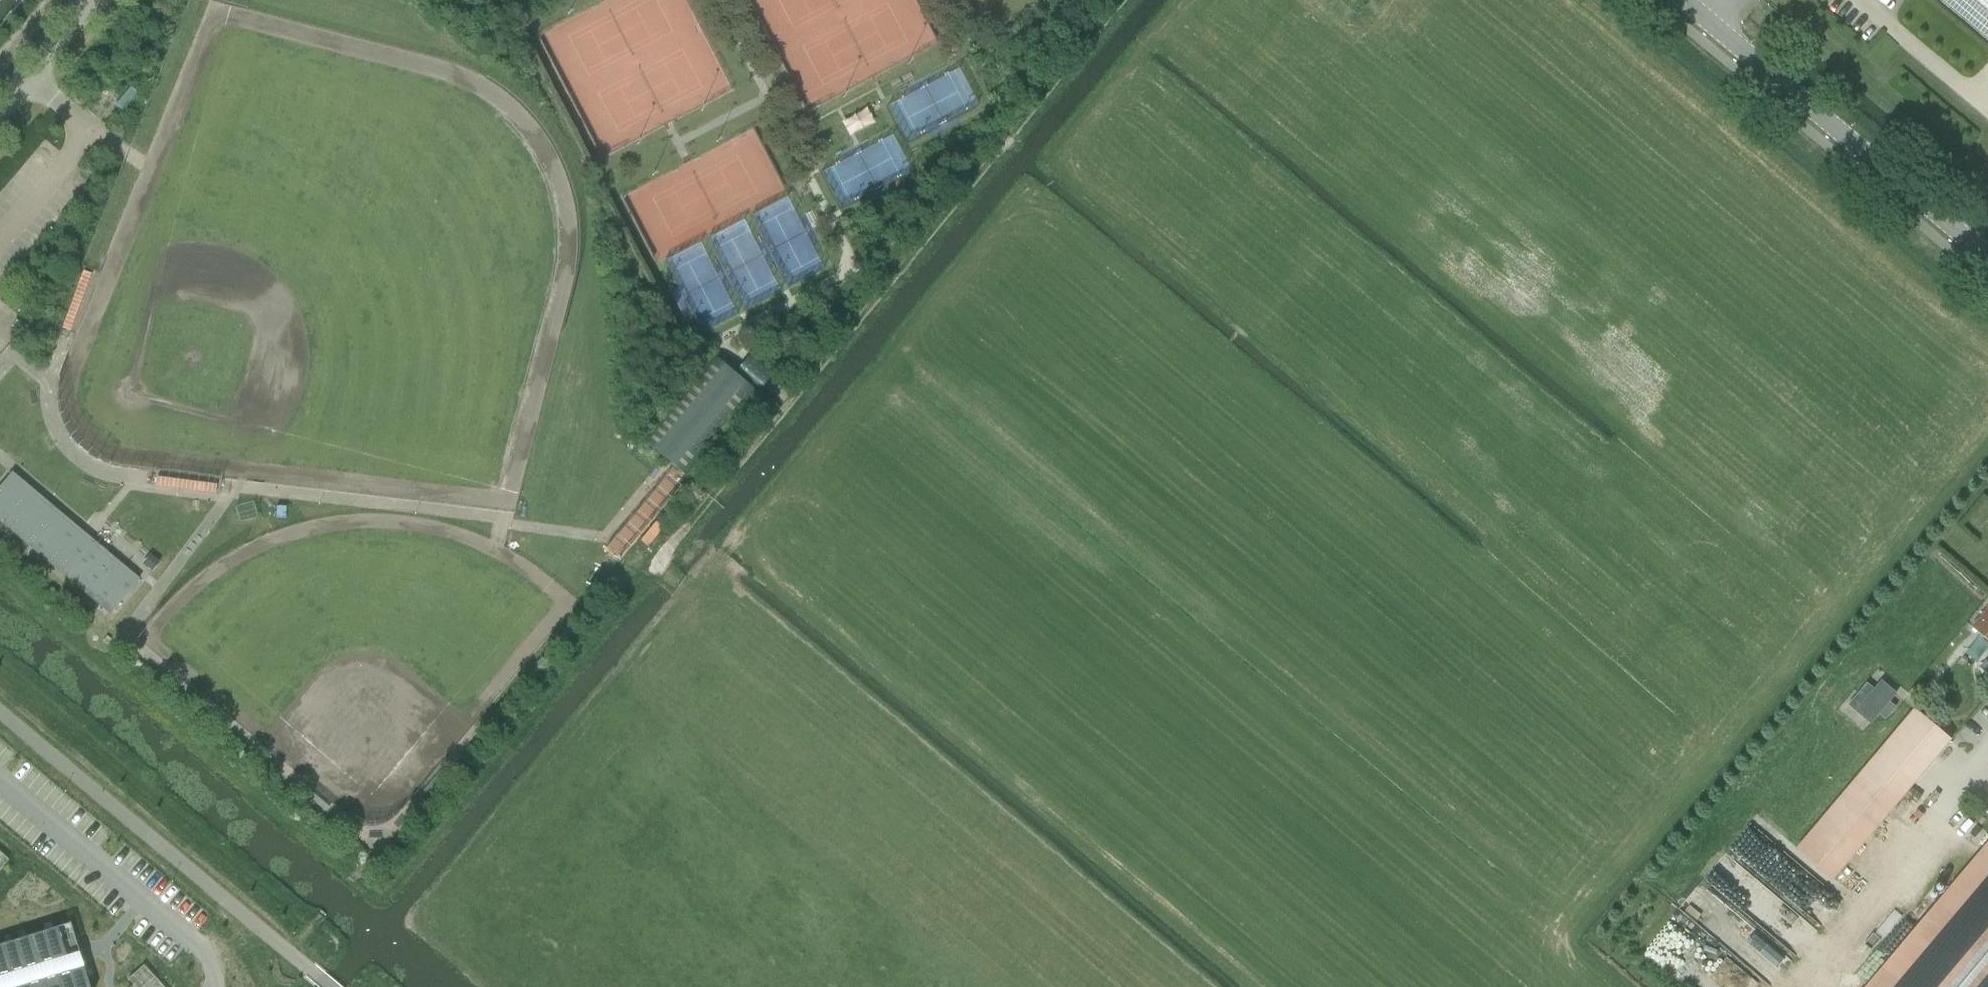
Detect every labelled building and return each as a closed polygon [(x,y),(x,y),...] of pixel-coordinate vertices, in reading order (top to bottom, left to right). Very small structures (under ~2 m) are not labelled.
[(1987,40),(1987,0),(1940,0),(1987,40)] [(130,87),(115,105),(122,111),(138,93),(130,87)] [(641,440),(665,461),(687,479),(758,394),(712,356),(641,440)] [(791,386),(772,370),(765,378),(768,380),(762,388),(778,401),(791,386)] [(140,582),(14,475),(0,492),(0,522),(111,616),(140,582)] [(1974,627),(1987,639),(1987,611),(1974,627)] [(1866,708),(1865,708),(1865,709),(1866,709),(1865,710),(1866,712),(1866,713),(1867,713),(1867,714),(1868,713),(1867,714),(1867,715),(1867,716),(1868,716),(1868,717),(1870,718),(1870,717),(1871,717),(1870,717),(1871,716),(1872,716),(1873,717),(1874,716),(1875,715),(1876,715),(1877,714),(1877,713),(1879,713),(1880,713),(1880,714),(1882,716),(1883,717),(1884,717),(1885,718),(1886,718),(1889,715),(1890,714),(1891,713),(1891,712),(1892,712),(1892,711),(1893,710),(1894,710),(1895,708),(1894,706),(1893,704),(1892,703),(1891,702),(1891,701),(1894,696),(1896,694),(1895,692),(1894,691),(1889,686),(1887,684),(1885,683),(1884,682),(1884,681),(1882,680),(1881,681),(1880,682),(1879,683),(1878,684),(1877,685),(1875,687),(1875,688),(1873,689),(1873,690),(1873,691),(1872,692),(1870,696),(1870,697),(1869,698),(1868,700),(1867,703),(1867,704),(1867,705),(1866,706),(1866,707),(1866,708)] [(1914,709),(1798,847),(1835,878),(1951,740),(1914,709)] [(1871,986),(1987,986),(1987,849),(1871,986)] [(0,944),(0,977),(65,957),(56,927),(0,944)] [(12,986),(89,986),(82,965),(12,986)]
